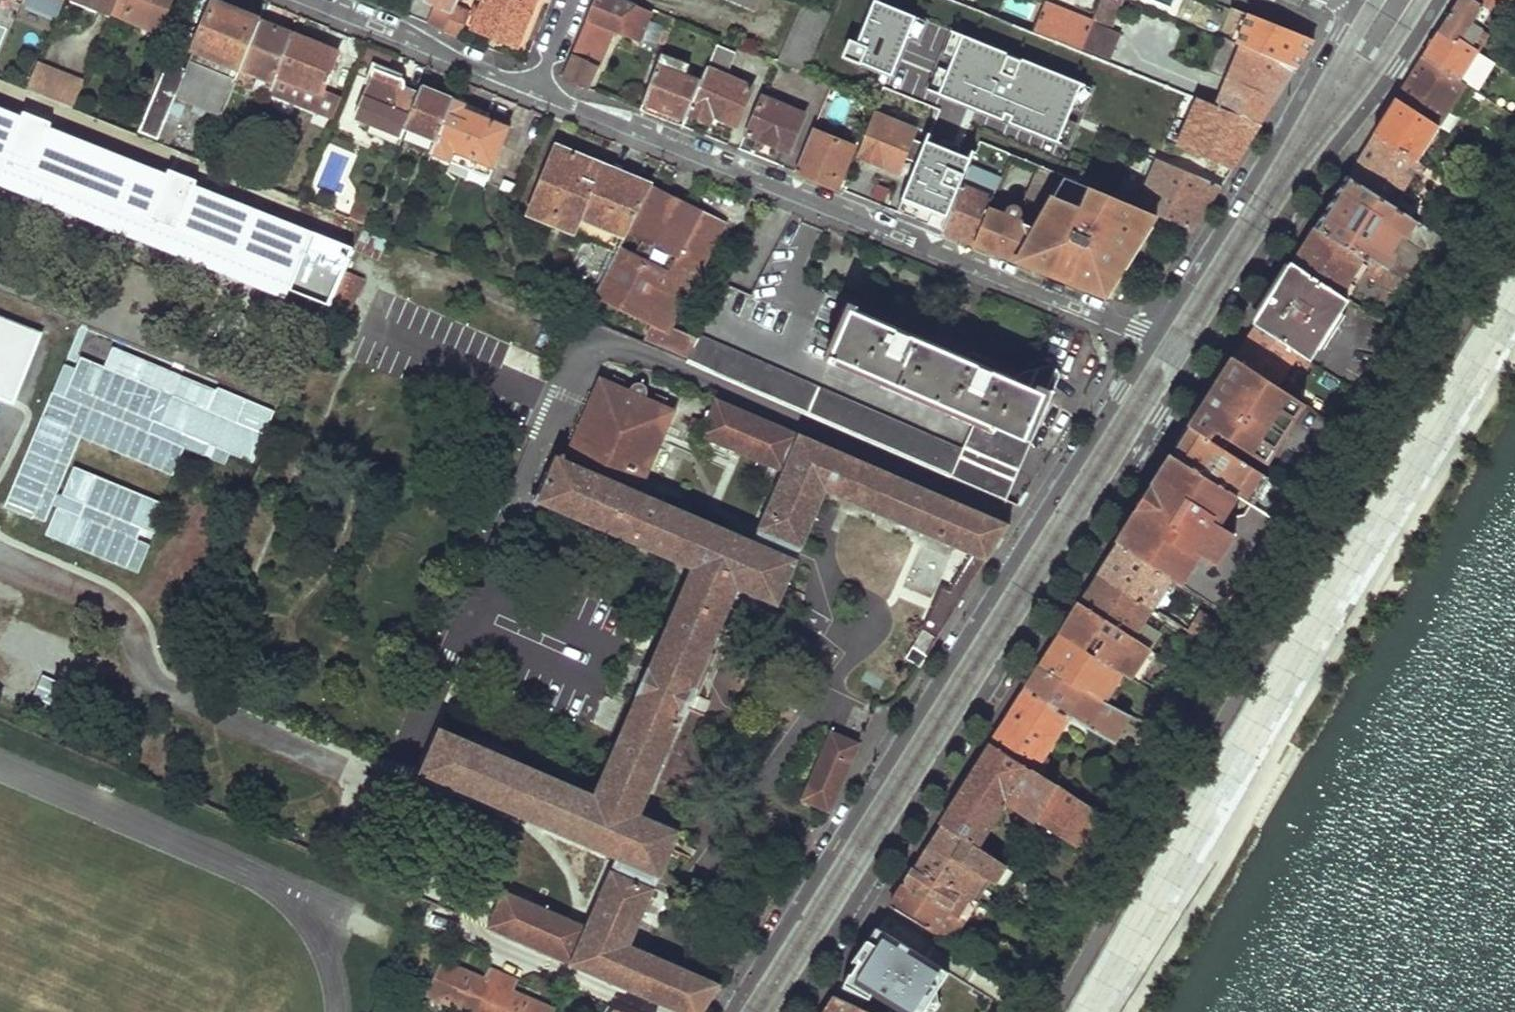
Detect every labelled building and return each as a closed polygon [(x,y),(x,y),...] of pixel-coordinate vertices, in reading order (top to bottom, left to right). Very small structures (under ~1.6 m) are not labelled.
[(106,13),(107,10),(109,7),(93,0),(75,0),(106,13)] [(155,30),(168,0),(112,0),(109,7),(107,10),(155,30)] [(452,13),(455,6),(457,0),(424,0),(423,3),(435,7),(452,13)] [(521,48),(541,0),(485,0),(474,29),(521,48)] [(637,43),(650,12),(620,0),(594,0),(563,79),(580,86),(589,89),(598,67),(590,63),(603,29),(637,43)] [(756,10),(760,0),(732,0),(756,10)] [(1230,168),(1259,124),(1210,104),(1090,57),(1075,50),(1029,32),(948,0),(947,0),(945,5),(928,47),(902,111),(932,124),(976,142),(1009,155),(1065,177),(1076,182),(1089,148),(1022,121),(1037,84),(1147,126),(1158,101),(1187,111),(1173,146),(1230,168)] [(928,47),(945,5),(933,0),(930,0),(913,42),(928,47)] [(1102,26),(1113,0),(1096,0),(1088,20),(1102,26)] [(1474,53),(1483,39),(1469,29),(1484,8),(1471,0),(1459,0),(1452,11),(1438,34),(1453,44),(1456,41),(1474,53)] [(1497,17),(1507,0),(1471,0),(1484,8),(1497,17)] [(1029,32),(1075,50),(1088,20),(1042,1),(1029,32)] [(778,61),(802,71),(827,12),(802,2),(778,61)] [(170,97),(215,115),(236,70),(259,22),(213,3),(182,73),(161,63),(131,126),(153,135),(170,97)] [(445,31),(461,38),(468,18),(466,10),(455,6),(452,13),(445,31)] [(452,13),(435,7),(429,24),(445,31),(452,13)] [(1238,44),(1295,66),(1303,54),(1311,41),(1249,16),(1238,44)] [(1075,50),(1090,57),(1102,26),(1088,20),(1075,50)] [(236,70),(268,83),(289,39),(291,34),(259,22),(236,70)] [(315,44),(291,34),(289,39),(313,49),(315,44)] [(1422,59),(1455,81),(1474,53),(1456,41),(1453,44),(1438,34),(1422,59)] [(327,97),(320,94),(337,53),(315,44),(313,49),(289,39),(268,83),(260,101),(270,106),(275,97),(320,114),(327,97)] [(393,54),(365,42),(356,60),(371,66),(385,72),(393,54)] [(1225,77),(1275,98),(1295,66),(1238,44),(1225,77)] [(721,113),(739,121),(753,88),(725,76),(735,53),(716,45),(702,79),(689,111),(709,120),(713,110),(721,113)] [(641,110),(682,127),(689,111),(702,79),(689,73),(691,66),(663,55),(641,110)] [(1396,100),(1433,125),(1460,84),(1455,81),(1422,59),(1417,67),(1396,100)] [(64,104),(75,80),(31,60),(20,87),(64,104)] [(349,114),(398,135),(402,127),(418,91),(410,88),(411,84),(385,72),(371,66),(349,114)] [(1210,104),(1259,124),(1275,98),(1225,77),(1221,75),(1210,104)] [(868,92),(880,97),(882,90),(870,85),(868,92)] [(402,127),(435,139),(452,99),(420,87),(418,91),(402,127)] [(747,136),(789,152),(806,112),(764,96),(747,136)] [(455,151),(490,166),(507,127),(463,109),(464,103),(452,99),(435,139),(431,148),(453,157),(455,151)] [(1374,135),(1407,157),(1419,139),(1422,141),(1433,125),(1396,100),(1374,135)] [(877,114),(858,159),(892,174),(898,172),(903,158),(914,129),(888,119),(893,108),(878,102),(873,113),(877,114)] [(287,300),(292,289),(330,304),(352,250),(196,187),(198,181),(170,170),(167,176),(50,129),(53,122),(25,111),(23,117),(0,108),(0,185),(287,300)] [(717,123),(721,113),(713,110),(709,120),(717,123)] [(896,213),(940,230),(959,185),(976,142),(932,124),(896,213)] [(794,172),(835,188),(853,145),(812,128),(794,172)] [(1347,178),(1390,205),(1416,162),(1411,159),(1407,157),(1374,135),(1347,178)] [(1407,157),(1411,159),(1422,141),(1419,139),(1407,157)] [(614,252),(649,185),(646,183),(554,147),(526,215),(614,252)] [(912,162),(903,158),(898,172),(892,174),(890,179),(903,184),(912,162)] [(1155,214),(1192,229),(1219,186),(1154,160),(1136,206),(1155,214)] [(995,189),(999,178),(972,169),(969,181),(995,189)] [(1315,229),(1402,280),(1420,251),(1432,232),(1390,205),(1347,178),(1315,229)] [(722,221),(649,185),(614,252),(615,252),(597,295),(592,293),(580,316),(682,360),(694,336),(667,326),(722,221)] [(940,230),(973,243),(987,209),(991,199),(959,185),(940,230)] [(1002,216),(987,209),(973,243),(1099,294),(1106,290),(1155,214),(1136,206),(1087,187),(1079,206),(1053,196),(1039,217),(1018,207),(1015,206),(1010,206),(1002,216)] [(352,200),(345,216),(360,222),(360,221),(367,206),(352,200)] [(350,245),(373,255),(383,231),(360,221),(360,222),(350,245)] [(1351,277),(1387,300),(1402,280),(1315,229),(1292,264),(1340,295),(1351,277)] [(401,239),(409,243),(413,235),(405,232),(401,239)] [(1420,251),(1427,256),(1439,237),(1432,232),(1420,251)] [(1447,242),(1439,237),(1427,256),(1435,261),(1447,242)] [(1292,264),(1254,326),(1306,359),(1308,360),(1346,299),(1340,295),(1292,264)] [(682,360),(983,490),(1026,390),(848,312),(828,359),(970,421),(957,449),(696,333),(694,336),(682,360)] [(35,333),(0,320),(0,408),(5,410),(35,333)] [(1236,360),(1286,391),(1306,359),(1254,326),(1233,358),(1236,360)] [(257,467),(280,410),(111,341),(102,363),(83,355),(78,369),(68,365),(9,507),(52,525),(48,535),(140,572),(168,505),(70,466),(81,439),(174,477),(186,449),(226,466),(230,456),(257,467)] [(1191,430),(1254,468),(1299,399),(1286,391),(1236,360),(1191,430)] [(937,635),(1007,524),(713,396),(696,434),(782,470),(752,539),(635,490),(655,444),(665,422),(656,418),(665,396),(653,390),(651,394),(644,391),(644,388),(644,383),(641,381),(638,380),(636,379),(633,380),(631,381),(629,384),(621,380),(623,377),(611,372),(601,395),(590,389),(582,412),(568,445),(561,442),(537,498),(688,563),(590,793),(440,729),(420,773),(614,858),(584,927),(500,892),(485,926),(685,1011),(700,1011),(719,981),(628,944),(677,830),(637,811),(733,587),(774,604),(823,500),(918,541),(964,561),(954,582),(945,579),(923,627),(937,635)] [(983,490),(999,497),(1044,398),(1026,390),(983,490)] [(1188,428),(1171,455),(1229,489),(1236,495),(1280,521),(1295,498),(1288,493),(1289,490),(1258,470),(1254,468),(1191,430),(1188,428)] [(1171,455),(1115,546),(1170,582),(1184,561),(1192,549),(1215,563),(1227,544),(1223,541),(1230,531),(1213,520),(1212,516),(1218,506),(1229,489),(1171,455)] [(1236,495),(1229,489),(1218,506),(1226,511),(1236,495)] [(1223,541),(1227,544),(1234,533),(1230,531),(1223,541)] [(1098,572),(1157,611),(1175,585),(1170,582),(1115,546),(1098,572)] [(1184,561),(1170,582),(1175,585),(1178,587),(1192,566),(1184,561)] [(1157,611),(1098,572),(1078,604),(1147,650),(1166,617),(1157,611)] [(2,642),(17,604),(0,597),(0,641),(2,642)] [(1124,676),(1130,679),(1147,650),(1078,604),(1057,636),(1117,672),(1124,676)] [(1200,615),(1188,632),(1208,645),(1218,626),(1200,615)] [(903,658),(917,667),(935,639),(920,630),(903,658)] [(1046,655),(1103,693),(1117,672),(1057,636),(1046,655)] [(1158,658),(1173,668),(1179,659),(1162,648),(1157,657),(1158,658)] [(1140,686),(1158,658),(1157,657),(1147,650),(1130,679),(1140,686)] [(68,682),(0,653),(0,687),(56,711),(68,682)] [(1068,716),(1114,745),(1133,714),(1110,698),(1103,693),(1046,655),(1024,689),(1068,716)] [(1197,672),(1179,659),(1173,668),(1192,680),(1197,672)] [(1110,698),(1124,676),(1117,672),(1103,693),(1110,698)] [(988,746),(1043,778),(1052,764),(1042,758),(1068,716),(1024,689),(988,746)] [(1165,700),(1172,705),(1177,698),(1169,694),(1165,700)] [(796,799),(824,811),(835,793),(840,782),(858,744),(826,730),(796,799)] [(939,824),(975,846),(1003,802),(1082,847),(1103,814),(1043,778),(988,746),(939,824)] [(939,824),(926,845),(983,881),(987,883),(994,887),(1006,866),(1000,862),(975,846),(939,824)] [(913,865),(972,901),(983,881),(926,845),(913,865)] [(942,910),(960,921),(972,901),(913,865),(901,885),(942,910)] [(917,925),(948,942),(951,937),(943,931),(946,926),(936,920),(942,910),(901,885),(887,908),(917,925)] [(943,931),(951,937),(960,921),(942,910),(936,920),(946,926),(943,931)] [(422,924),(447,935),(453,923),(428,912),(422,924)] [(875,929),(841,985),(886,1011),(926,1011),(949,974),(875,929)] [(466,1011),(549,1011),(550,1009),(508,991),(514,980),(488,969),(483,980),(440,961),(425,994),(466,1011)] [(830,998),(821,1011),(863,1011),(830,998)]
